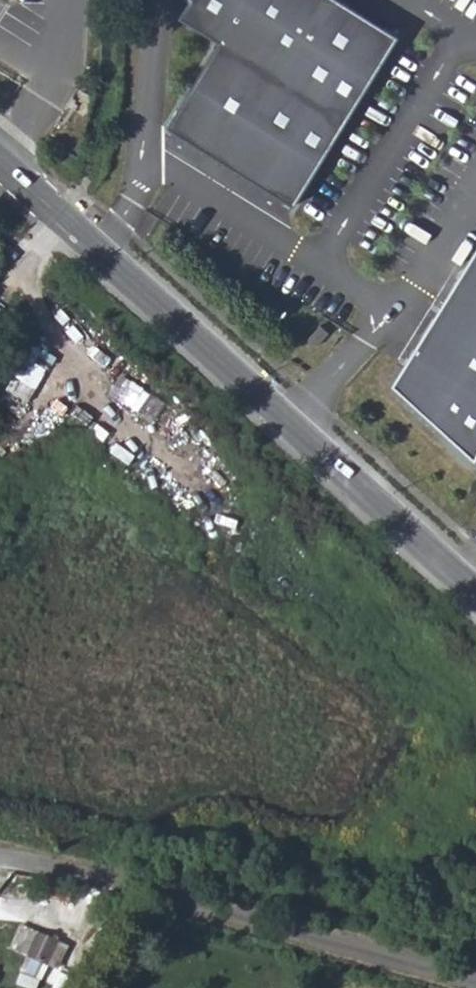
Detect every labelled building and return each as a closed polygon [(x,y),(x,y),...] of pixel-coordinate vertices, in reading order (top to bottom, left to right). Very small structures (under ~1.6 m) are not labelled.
[(294,206),(401,39),(340,0),(191,0),(180,17),(220,42),(167,126),(294,206)] [(475,459),(475,456),(475,248),(381,401),(475,459)] [(34,937),(17,930),(8,955),(24,961),(34,937)] [(53,945),(34,937),(24,961),(43,970),(53,945)] [(43,970),(24,961),(18,976),(37,984),(43,970)]
